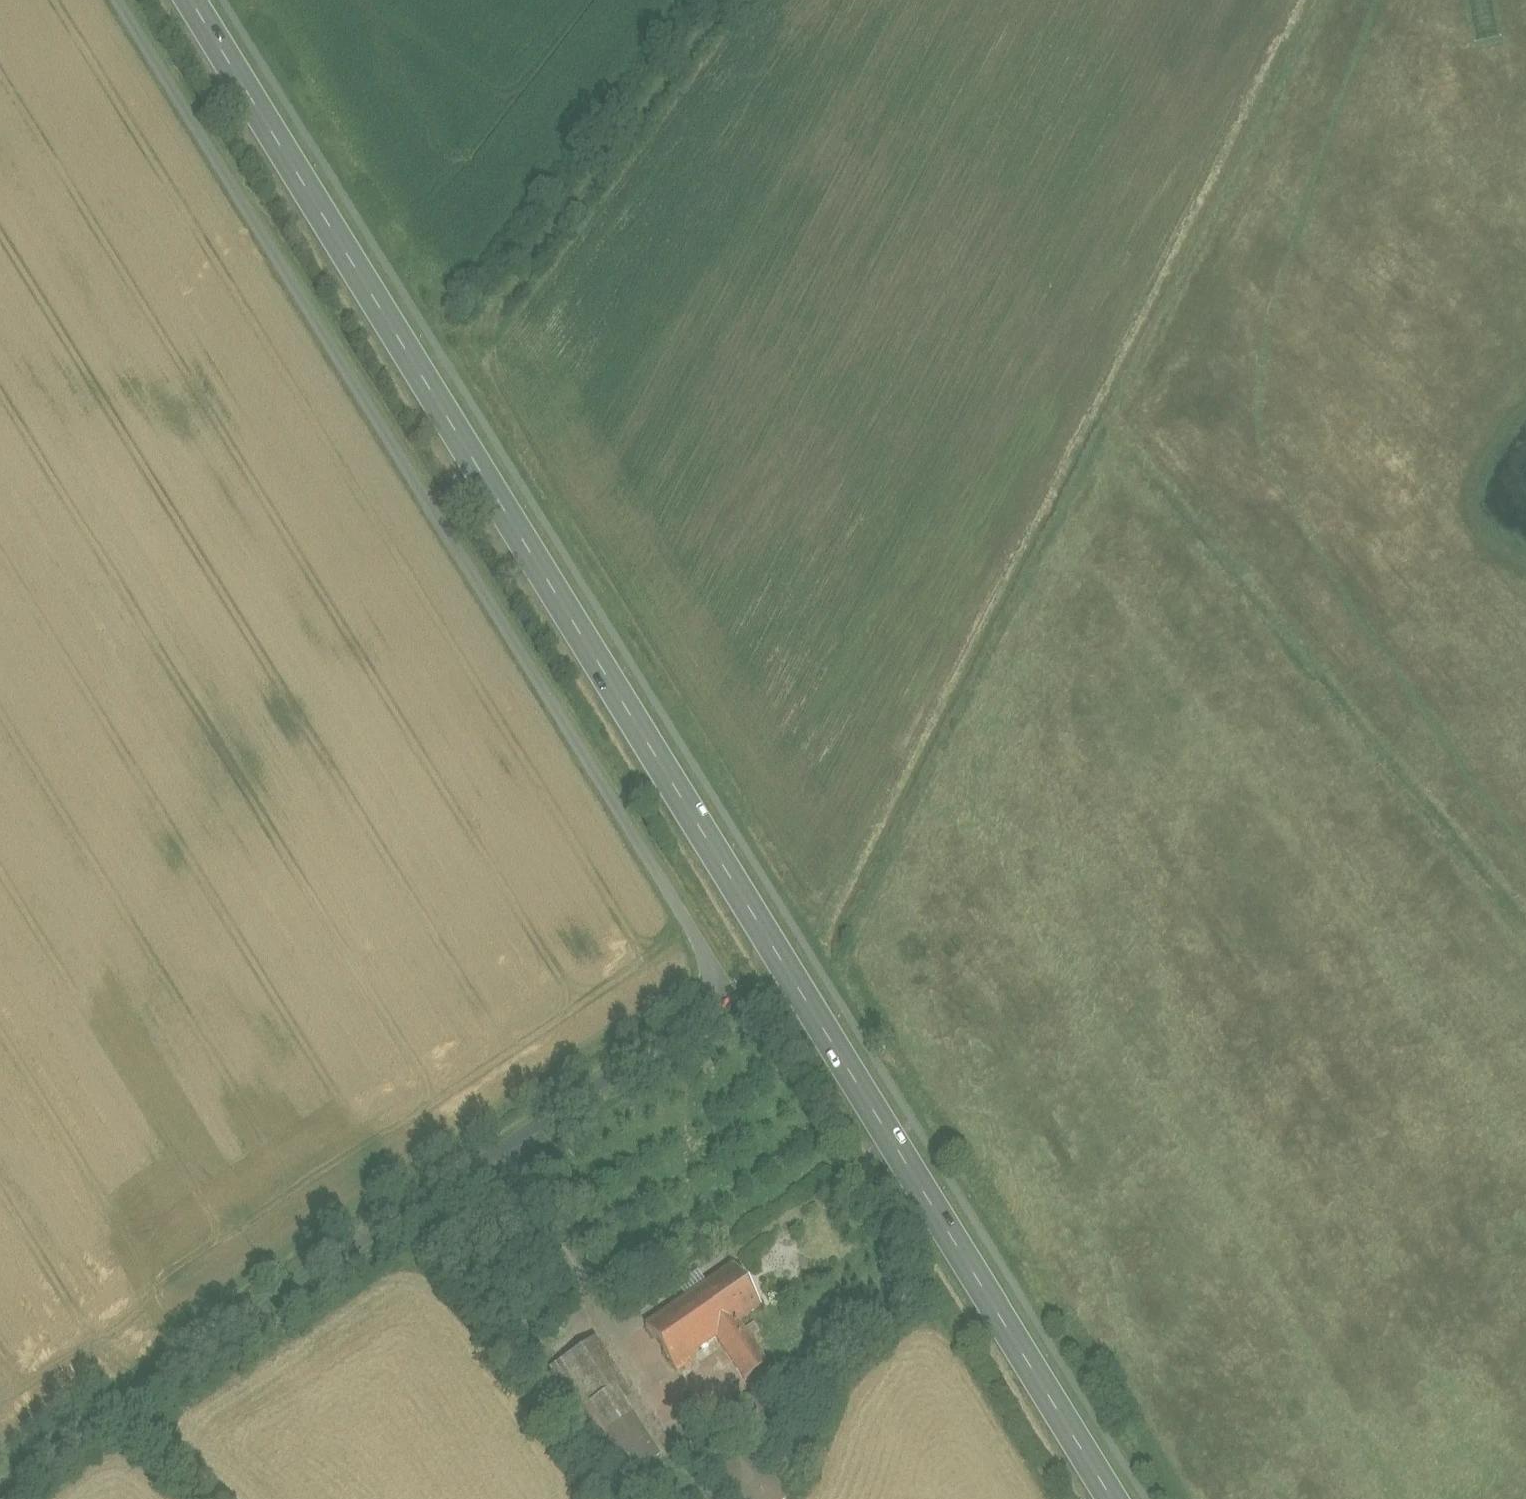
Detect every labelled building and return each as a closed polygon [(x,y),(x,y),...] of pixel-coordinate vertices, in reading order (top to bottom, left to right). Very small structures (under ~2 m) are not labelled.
[(729,1267),(644,1324),(672,1365),(712,1338),(738,1375),(761,1359),(737,1323),(758,1309),(729,1267)] [(618,1478),(659,1451),(590,1345),(548,1373),(618,1478)]
